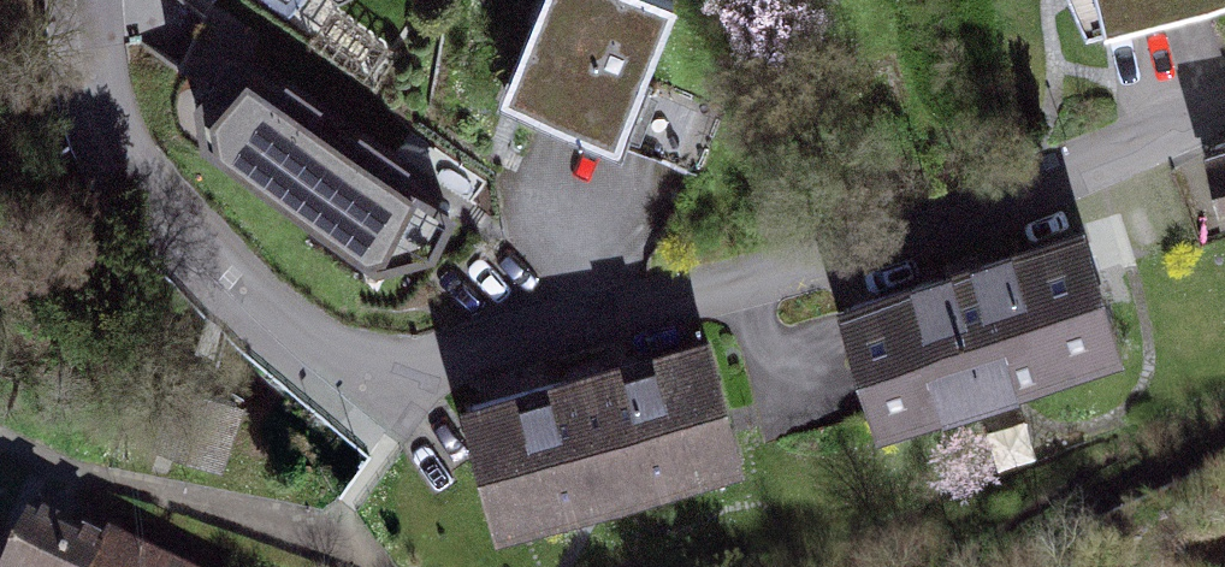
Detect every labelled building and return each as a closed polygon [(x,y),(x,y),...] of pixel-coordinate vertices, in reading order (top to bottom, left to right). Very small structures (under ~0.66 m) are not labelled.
[(296,32),(364,0),(246,0),(296,32)] [(651,0),(518,0),(473,106),(608,164),(675,10),(651,0)] [(1067,41),(1224,13),(1224,0),(1060,0),(1067,41)] [(394,160),(298,84),(229,170),(325,246),(394,160)] [(1210,152),(1224,217),(1224,149),(1210,152)] [(1097,232),(826,300),(862,446),(1134,378),(1097,232)] [(458,402),(492,539),(743,477),(709,340),(458,402)] [(25,518),(1,566),(128,566),(25,518)]
